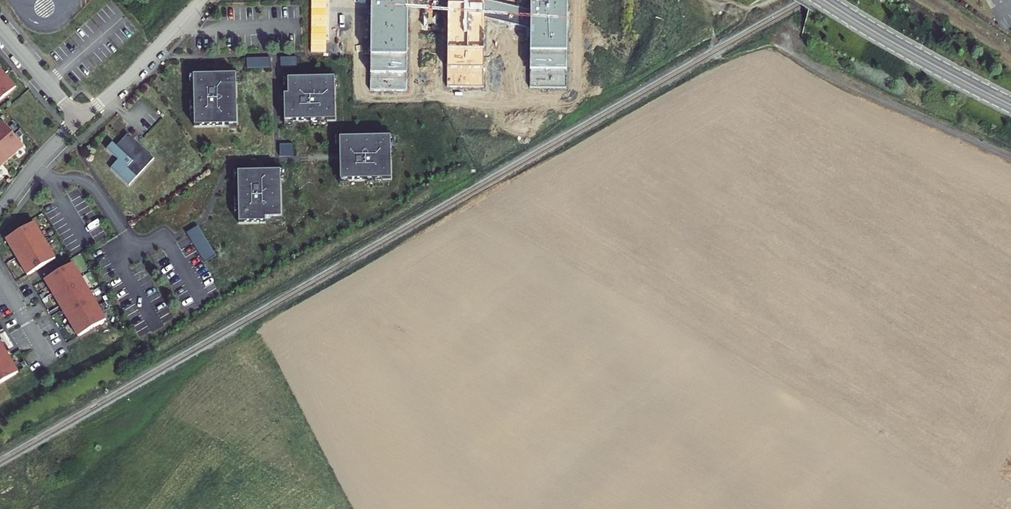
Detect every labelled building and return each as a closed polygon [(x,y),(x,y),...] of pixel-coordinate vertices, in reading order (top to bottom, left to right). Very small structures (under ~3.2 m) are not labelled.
[(371,91),(405,91),(406,0),(371,0),(371,91)] [(447,87),(483,87),(484,0),(448,0),(447,87)] [(530,87),(566,87),(567,0),(531,0),(530,87)] [(246,58),(247,68),(271,68),(270,57),(246,58)] [(280,57),(280,67),(297,67),(297,57),(280,57)] [(16,88),(0,70),(0,101),(16,88)] [(193,75),(194,126),(229,126),(237,125),(236,83),(236,74),(223,75),(219,75),(216,75),(193,75)] [(334,78),(287,79),(287,87),(288,94),(284,95),(284,98),(284,121),(292,121),(311,121),(327,121),(335,120),(334,78)] [(0,124),(0,167),(23,147),(2,122),(0,124)] [(110,172),(129,188),(153,161),(126,137),(115,149),(111,146),(105,153),(117,163),(110,172)] [(340,157),(340,180),(348,180),(367,180),(383,180),(391,179),(390,145),(390,137),(339,138),(340,157)] [(280,155),(291,155),(291,144),(279,145),(280,155)] [(238,214),(239,223),(266,222),(265,218),(273,218),(281,218),(280,179),(280,171),(261,171),(238,172),(238,180),(238,199),(238,214)] [(37,192),(33,200),(37,203),(42,195),(37,192)] [(34,222),(6,239),(27,275),(55,259),(34,222)] [(194,269),(205,262),(187,232),(176,239),(194,269)] [(73,263),(44,280),(78,336),(106,319),(73,263)] [(18,372),(0,342),(0,383),(18,372)]
